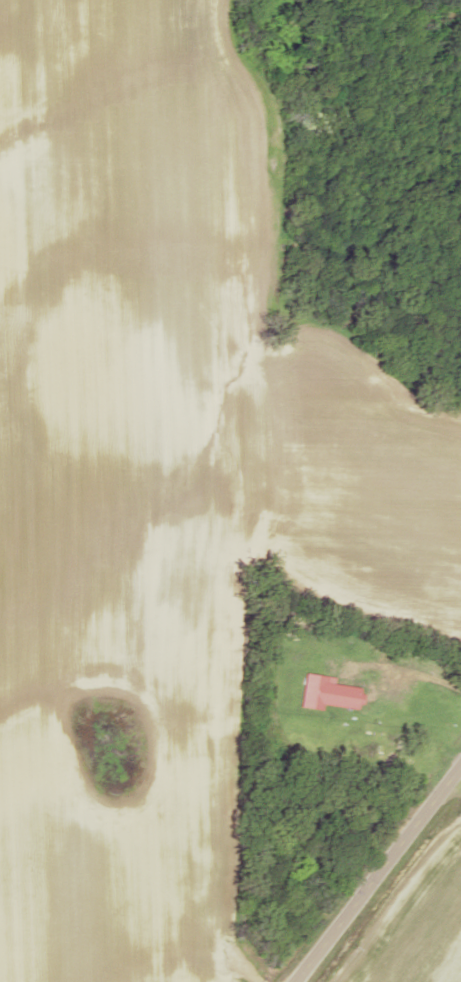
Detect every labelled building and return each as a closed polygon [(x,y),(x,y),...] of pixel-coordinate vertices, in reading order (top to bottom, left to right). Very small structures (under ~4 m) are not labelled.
[(323,682),(324,675),(303,672),(299,706),(319,708),(319,703),(355,708),(358,687),(323,682)]
